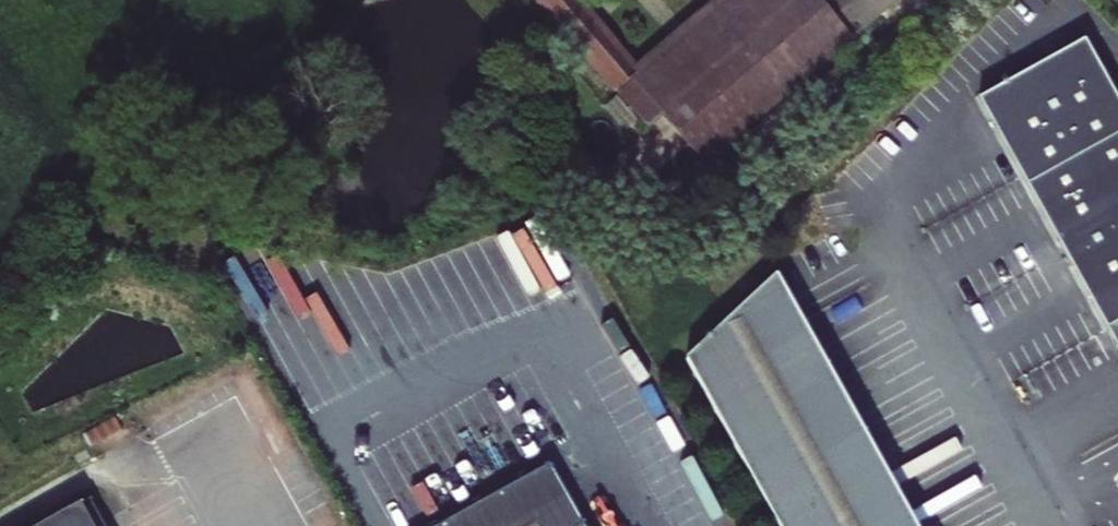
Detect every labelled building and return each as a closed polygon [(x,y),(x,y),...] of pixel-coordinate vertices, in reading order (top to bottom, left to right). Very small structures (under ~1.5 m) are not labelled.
[(651,127),(665,116),(706,164),(898,0),(672,0),(669,3),(690,27),(638,71),(580,0),(542,0),(651,127)] [(1105,331),(1117,355),(1117,102),(1085,42),(979,100),(1105,331)] [(774,525),(912,525),(775,280),(684,362),(774,525)] [(551,465),(440,525),(585,525),(551,465)] [(81,517),(90,512),(82,497),(32,525),(85,525),(81,517)] [(90,512),(81,517),(85,525),(98,525),(90,512)]
